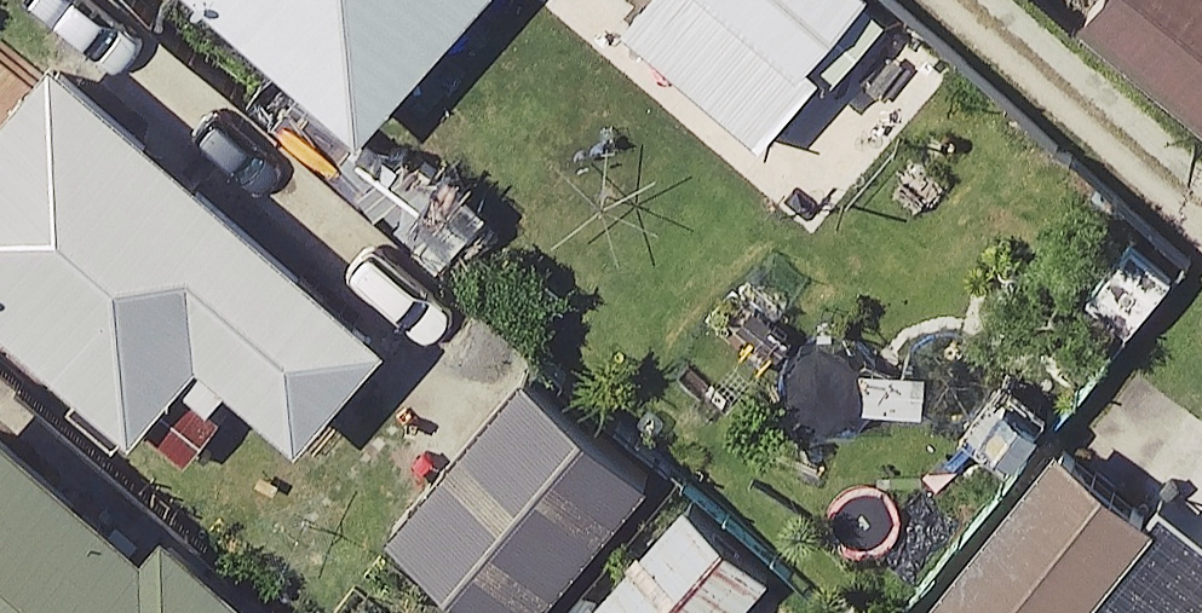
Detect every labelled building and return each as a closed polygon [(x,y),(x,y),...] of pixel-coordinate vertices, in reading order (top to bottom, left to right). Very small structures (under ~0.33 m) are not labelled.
[(380,134),(498,0),(227,0),(380,134)] [(636,22),(773,138),(891,0),(655,0),(636,22)] [(1093,25),(1201,112),(1201,0),(1114,0),(1093,25)] [(0,139),(0,307),(153,439),(219,363),(315,446),(406,340),(74,54),(0,139)] [(400,530),(499,612),(549,612),(664,478),(536,370),(400,530)] [(0,410),(0,612),(266,612),(270,608),(184,535),(169,552),(0,410)] [(1074,438),(934,612),(1127,612),(1110,600),(1176,518),(1074,438)] [(697,497),(597,612),(751,612),(786,573),(697,497)]
